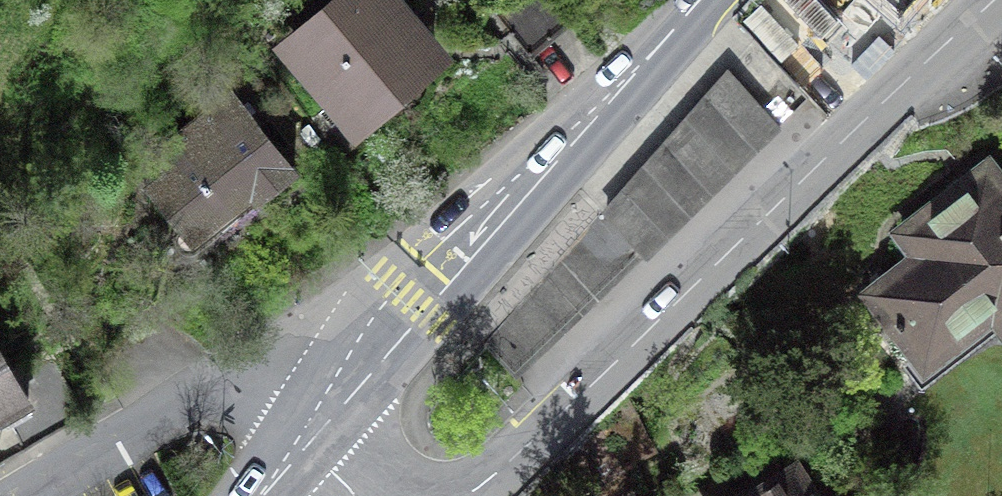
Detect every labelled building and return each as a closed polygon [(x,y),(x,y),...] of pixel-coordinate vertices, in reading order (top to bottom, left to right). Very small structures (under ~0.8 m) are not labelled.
[(379,0),(335,0),(292,37),(318,66),(299,82),(331,120),(350,104),(357,112),(425,54),(379,0)] [(496,12),(530,53),(550,37),(519,0),(511,0),(496,12)] [(550,37),(571,19),(555,0),(519,0),(550,37)] [(883,17),(899,0),(864,0),(883,17)] [(742,26),(585,194),(601,211),(640,250),(644,255),(809,95),(742,26)] [(295,171),(234,95),(156,156),(170,174),(152,189),(189,235),(249,188),(258,200),(295,171)] [(986,164),(901,233),(918,254),(869,293),(926,364),(992,311),(1001,323),(1001,183),(986,164)] [(640,250),(601,211),(486,343),(519,376),(640,250)] [(0,351),(0,413),(27,397),(0,351)] [(752,495),(812,495),(795,469),(752,495)]
